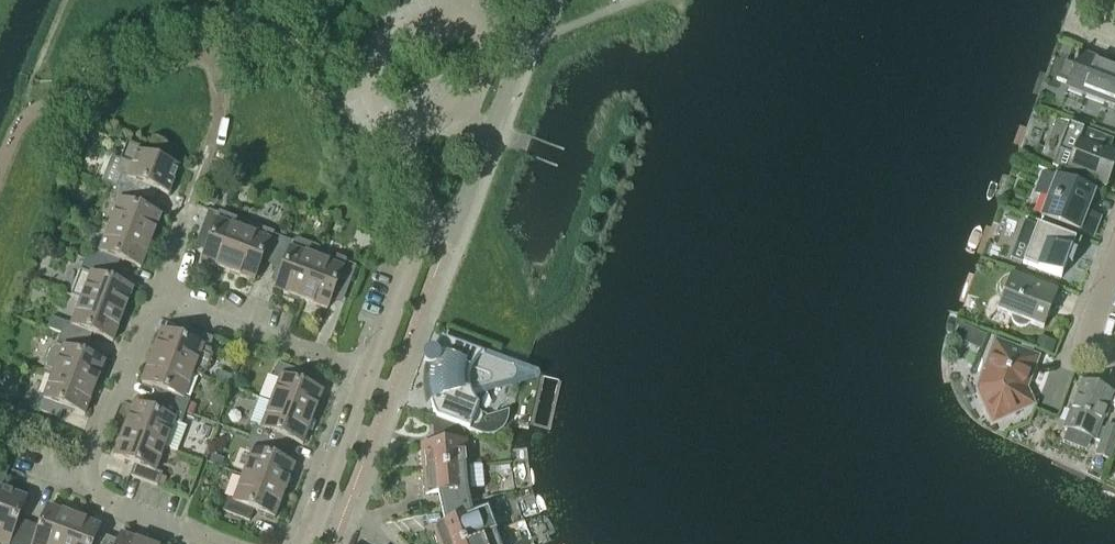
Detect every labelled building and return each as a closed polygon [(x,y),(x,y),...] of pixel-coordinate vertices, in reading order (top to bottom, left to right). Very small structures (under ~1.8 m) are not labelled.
[(1079,54),(1077,60),(1075,59),(1073,64),(1075,65),(1074,68),(1062,63),(1056,81),(1067,85),(1066,88),(1114,107),(1114,68),(1079,54)] [(1103,137),(1068,124),(1051,167),(1105,187),(1114,160),(1114,156),(1098,149),(1103,137)] [(147,188),(168,196),(178,169),(151,159),(153,154),(127,144),(120,162),(124,163),(115,188),(116,189),(143,199),(147,188)] [(1087,209),(1093,194),(1042,175),(1035,194),(1048,199),(1040,219),(1091,238),(1099,219),(1091,216),(1087,209)] [(160,218),(139,210),(143,199),(116,189),(112,200),(118,203),(108,227),(150,243),(160,218)] [(201,263),(227,273),(245,225),(208,211),(198,238),(209,242),(201,263)] [(1070,253),(1074,242),(1023,222),(1015,243),(1028,248),(1022,265),(1060,279),(1065,266),(1070,269),(1075,255),(1070,253)] [(261,262),(272,266),(282,239),(245,225),(227,273),(253,283),(261,262)] [(140,269),(150,243),(108,227),(99,252),(93,250),(88,262),(115,272),(119,261),(140,269)] [(275,291),(300,301),(319,251),(318,248),(297,240),(294,241),(293,244),(282,239),(272,266),(272,267),(271,269),(275,271),(272,277),(274,281),(278,283),(275,291)] [(345,294),(355,267),(345,263),(345,261),(319,251),(300,301),(326,311),(334,290),(345,294)] [(132,291),(111,283),(115,272),(88,262),(84,260),(70,297),(80,301),(122,317),(132,291)] [(1043,329),(1057,293),(1010,275),(1009,278),(1006,279),(1003,280),(1000,282),(999,285),(998,288),(998,292),(1000,295),(1002,297),(996,312),(1010,317),(1011,320),(1012,323),(1014,325),(1017,327),(1020,328),(1023,327),(1026,326),(1029,324),(1043,329)] [(112,343),(122,317),(80,301),(71,326),(65,323),(60,335),(87,346),(91,335),(112,343)] [(213,361),(211,353),(208,352),(213,340),(186,329),(181,340),(161,332),(151,358),(202,378),(209,373),(213,361)] [(985,335),(975,331),(969,345),(979,350),(985,335)] [(104,364),(83,357),(87,346),(60,335),(56,345),(54,344),(47,350),(43,361),(44,370),(53,374),(52,374),(94,390),(104,364)] [(515,378),(515,374),(513,370),(510,368),(471,353),(470,349),(467,347),(464,345),(461,343),(457,343),(453,343),(450,344),(441,341),(436,349),(433,356),(430,356),(427,356),(425,358),(424,360),(423,364),(424,366),(422,374),(422,382),(422,390),(423,397),(424,405),(430,404),(432,410),(434,417),(436,420),(437,420),(464,430),(469,432),(478,408),(474,403),(472,400),(470,394),(508,384),(512,382),(515,378)] [(989,361),(978,391),(992,422),(1028,406),(1022,393),(1035,359),(994,344),(988,360),(989,361)] [(183,399),(192,375),(201,378),(202,378),(151,358),(141,384),(162,392),(158,403),(185,413),(189,401),(183,399)] [(312,420),(322,394),(301,386),(305,375),(278,364),(273,377),(279,379),(270,404),(312,420)] [(84,416),(94,390),(52,374),(43,399),(37,397),(32,409),(59,419),(63,408),(84,416)] [(1094,441),(1112,395),(1081,383),(1063,429),(1094,441)] [(312,420),(270,404),(258,399),(248,424),(255,426),(250,438),(277,448),(281,450),(283,445),(286,446),(290,444),(291,441),(302,445),(312,420)] [(180,425),(185,413),(158,403),(153,414),(133,406),(123,432),(177,452),(186,428),(180,425)] [(467,467),(464,430),(437,420),(438,445),(421,446),(423,471),(467,467)] [(1114,443),(1114,430),(1106,427),(1095,455),(1108,460),(1114,443)] [(155,472),(164,448),(177,453),(177,452),(123,432),(113,457),(134,466),(130,476),(157,487),(161,475),(155,472)] [(294,467),(273,459),(277,448),(250,438),(245,450),(252,453),(242,477),(284,493),(294,467)] [(0,490),(1,490),(9,469),(0,466),(0,490)] [(469,491),(467,467),(423,471),(425,495),(437,494),(441,510),(470,503),(477,501),(475,490),(469,491)] [(274,519),(284,493),(242,477),(233,502),(227,499),(222,512),(249,522),(253,511),(274,519)] [(29,525),(18,520),(26,499),(1,490),(0,490),(0,543),(22,543),(29,525)] [(487,510),(474,514),(470,503),(441,510),(444,526),(433,530),(438,543),(464,543),(483,537),(495,532),(487,510)] [(73,518),(47,508),(40,529),(29,525),(22,543),(63,543),(73,518)] [(99,527),(73,518),(63,543),(93,543),(99,527)] [(121,536),(118,543),(143,543),(121,536)]
